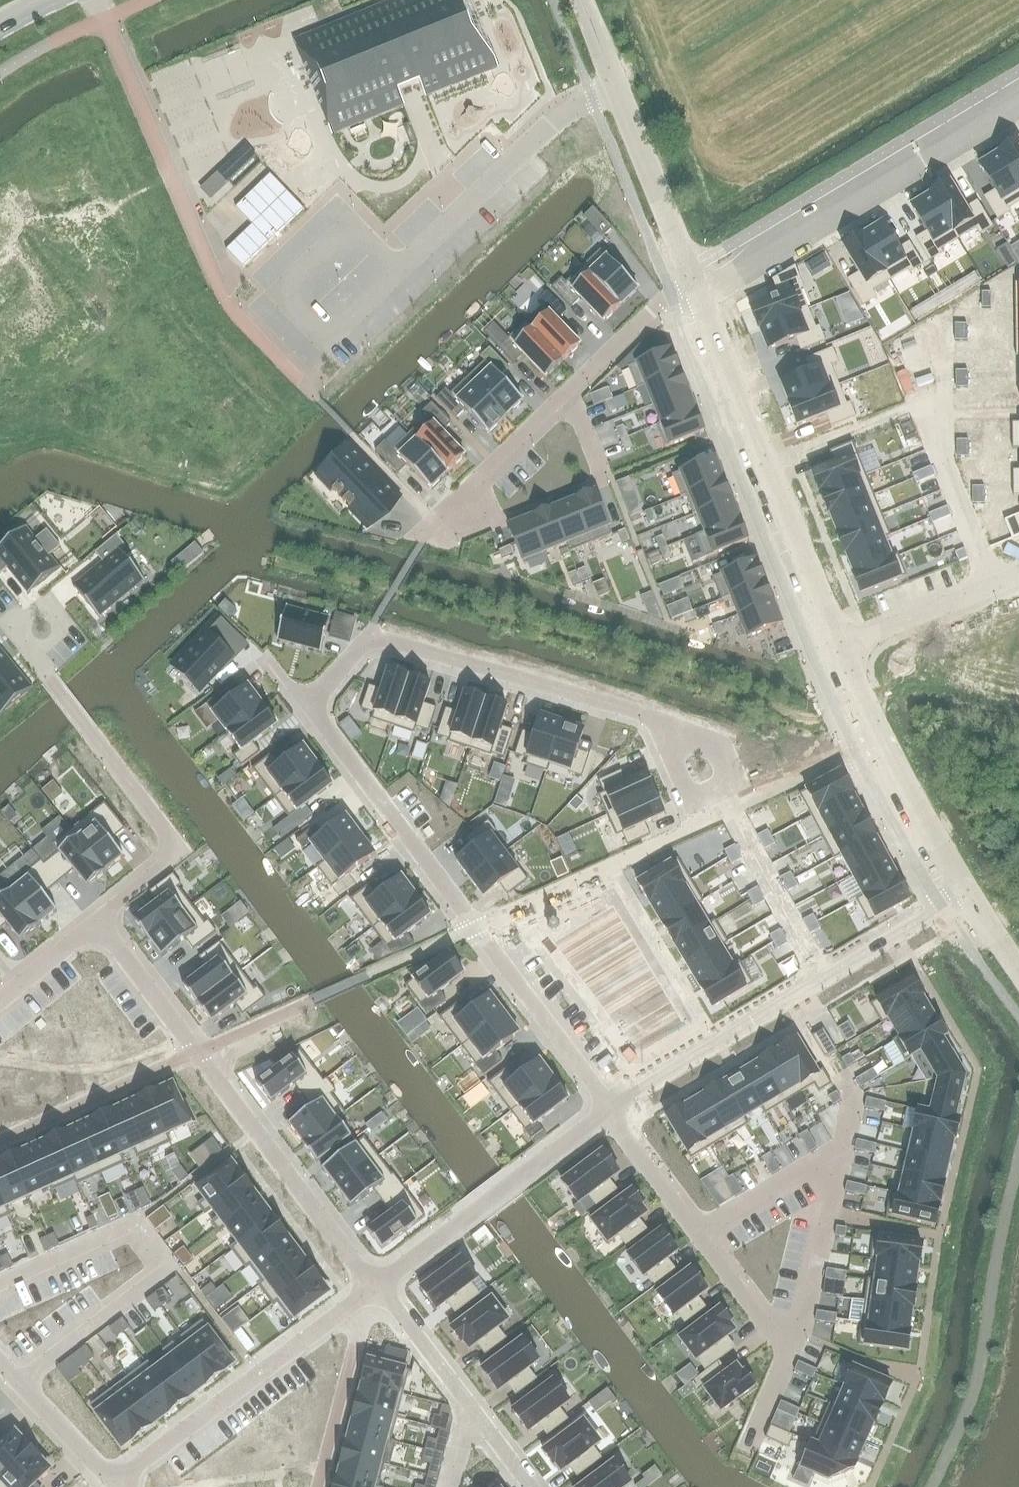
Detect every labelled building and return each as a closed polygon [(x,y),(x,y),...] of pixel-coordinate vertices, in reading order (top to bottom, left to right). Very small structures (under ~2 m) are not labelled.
[(331,135),(404,106),(398,91),(404,89),(419,83),(425,97),(498,67),(476,13),(470,0),(394,0),(293,41),(331,135)] [(406,135),(412,132),(408,123),(402,125),(406,135)] [(412,132),(406,135),(410,144),(415,142),(412,132)] [(998,153),(1018,187),(1018,143),(1018,141),(998,153)] [(219,173),(202,189),(211,198),(228,182),(229,181),(227,179),(252,155),(254,157),(255,157),(246,147),(219,173)] [(979,165),(995,191),(984,198),(997,219),(1009,212),(1007,209),(1018,202),(1018,187),(998,153),(998,154),(979,165)] [(253,225),(227,250),(244,267),(304,208),(270,174),(236,208),(253,225)] [(950,183),(930,194),(957,239),(976,228),(980,234),(992,227),(977,202),(966,209),(950,183)] [(930,195),(911,206),(927,233),(916,239),(929,260),(941,253),(939,250),(957,239),(930,194),(929,195),(930,195)] [(593,208),(583,217),(586,221),(603,237),(612,228),(595,211),(593,208)] [(863,235),(862,235),(889,280),(907,269),(909,272),(922,265),(909,244),(897,250),(882,224),(863,235)] [(862,235),(843,247),(859,274),(848,280),(863,305),(875,298),(871,291),(889,280),(862,235)] [(1007,244),(997,250),(1005,264),(1008,269),(1018,263),(1015,258),(1007,244)] [(600,250),(583,267),(620,306),(638,290),(600,250)] [(823,254),(818,258),(825,270),(831,267),(823,254)] [(561,278),(551,288),(571,308),(580,299),(603,323),(620,306),(583,267),(566,283),(561,278)] [(779,296),(750,308),(759,329),(807,309),(799,289),(803,288),(794,267),(772,280),(779,296)] [(956,284),(943,291),(950,302),(962,295),(981,284),(974,273),(956,284)] [(931,299),(912,310),(918,321),(938,310),(950,302),(943,291),(931,299)] [(542,306),(525,322),(563,362),(580,345),(557,321),(566,313),(547,292),(537,301),(542,306)] [(968,304),(958,311),(962,317),(972,311),(968,304)] [(857,308),(842,314),(847,326),(863,319),(857,308)] [(807,309),(759,329),(759,330),(760,330),(768,349),(796,338),(801,350),(824,340),(818,327),(815,329),(807,309)] [(494,324),(484,333),(513,363),(522,354),(545,378),(563,362),(525,322),(508,339),(494,324)] [(968,323),(958,329),(962,336),(972,330),(968,323)] [(484,361),(467,378),(505,417),(522,401),(499,377),(509,368),(489,348),(480,357),(484,361)] [(967,348),(955,349),(955,357),(967,356),(967,348)] [(809,372),(781,384),(789,404),(789,405),(838,385),(830,365),(837,362),(832,349),(805,360),(809,372)] [(671,350),(628,367),(637,389),(646,385),(645,384),(679,371),(671,350)] [(679,371),(645,384),(646,385),(654,404),(687,391),(679,371)] [(967,372),(955,372),(955,380),(967,380),(967,372)] [(446,389),(436,399),(456,419),(465,410),(488,434),(505,417),(467,378),(450,394),(446,389)] [(967,380),(955,380),(955,388),(967,388),(967,380)] [(838,385),(789,405),(798,426),(826,414),(831,426),(855,416),(849,403),(846,405),(838,385)] [(608,388),(589,395),(594,407),(605,402),(612,399),(608,388)] [(687,391),(654,404),(661,423),(662,425),(695,411),(687,391)] [(612,399),(605,402),(610,413),(617,410),(612,399)] [(427,417),(410,433),(447,472),(465,456),(442,432),(451,423),(431,403),(422,412),(427,417)] [(661,423),(657,425),(666,447),(704,432),(695,411),(662,425),(661,423)] [(623,426),(616,429),(620,440),(628,437),(623,426)] [(385,441),(375,451),(398,474),(407,465),(430,489),(447,472),(410,433),(393,450),(385,441)] [(628,437),(620,440),(625,451),(632,448),(628,437)] [(968,441),(956,442),(956,449),(968,449),(968,441)] [(834,463),(812,472),(821,493),(866,475),(852,442),(829,452),(834,463)] [(545,455),(553,474),(582,462),(574,443),(545,455)] [(968,449),(956,449),(956,457),(968,457),(968,449)] [(351,507),(367,523),(397,495),(353,450),(345,458),(341,455),(324,471),(337,485),(332,490),(333,491),(335,489),(340,495),(338,496),(339,497),(341,496),(344,499),(343,501),(344,502),(345,500),(350,505),(348,507),(349,508),(351,507)] [(714,458),(672,475),(681,497),(685,496),(685,494),(723,479),(714,458)] [(931,467),(922,470),(925,479),(934,476),(931,467)] [(922,470),(912,474),(916,483),(925,479),(922,470)] [(974,472),(962,473),(962,480),(974,480),(974,472)] [(866,475),(821,493),(829,513),(874,495),(866,475)] [(723,479),(685,494),(685,496),(693,515),(697,513),(731,499),(723,479)] [(595,493),(573,502),(586,535),(587,535),(590,543),(612,534),(595,493)] [(874,495),(829,513),(837,533),(882,515),(874,495)] [(984,496),(972,496),(972,504),(984,504),(984,496)] [(635,497),(624,502),(630,517),(641,512),(635,497)] [(731,499),(697,513),(705,532),(706,533),(739,520),(731,499)] [(573,502),(552,510),(565,543),(586,535),(573,502)] [(947,507),(938,510),(941,520),(951,516),(947,507)] [(652,509),(644,512),(649,523),(656,520),(652,509)] [(552,510),(531,518),(544,552),(544,551),(565,543),(552,510)] [(938,510),(929,514),(932,523),(941,520),(938,510)] [(109,513),(99,522),(106,530),(116,520),(109,513)] [(882,515),(837,533),(845,553),(883,538),(883,539),(890,536),(882,515)] [(1005,521),(1013,539),(1018,537),(1018,515),(1005,521)] [(531,518),(509,527),(524,565),(546,556),(544,551),(544,552),(531,518)] [(116,520),(106,530),(113,537),(123,528),(116,520)] [(705,532),(696,535),(705,558),(747,541),(739,520),(706,533),(705,532)] [(8,567),(16,576),(29,593),(34,589),(60,568),(59,567),(57,569),(48,557),(60,547),(46,530),(34,540),(24,529),(27,527),(26,526),(0,547),(0,574),(8,567)] [(625,529),(618,532),(622,543),(630,540),(625,529)] [(91,574),(74,588),(78,592),(99,618),(100,617),(98,615),(142,580),(143,582),(144,581),(120,551),(125,547),(116,536),(95,553),(103,564),(91,574)] [(662,536),(655,539),(660,550),(667,547),(662,536)] [(883,538),(845,553),(853,573),(891,558),(890,557),(883,539),(883,538)] [(196,545),(172,563),(180,573),(203,554),(196,545)] [(509,546),(499,550),(502,558),(513,554),(509,546)] [(667,547),(660,550),(664,561),(672,558),(667,547)] [(964,549),(955,553),(959,562),(968,558),(964,549)] [(891,558),(853,573),(862,594),(906,576),(897,554),(890,557),(891,558)] [(755,560),(713,577),(722,600),(731,596),(731,595),(764,582),(755,560)] [(584,568),(577,571),(582,582),(589,579),(584,568)] [(575,571),(568,575),(573,586),(580,583),(575,571)] [(679,577),(659,586),(663,597),(684,589),(679,577)] [(764,582),(731,595),(731,596),(739,616),(772,602),(764,582)] [(651,592),(641,597),(644,605),(655,601),(651,592)] [(772,602),(739,616),(748,637),(781,624),(772,602)] [(285,607),(277,639),(321,651),(329,619),(285,607)] [(693,611),(682,616),(685,623),(696,619),(693,611)] [(335,614),(333,624),(352,629),(355,619),(335,614)] [(179,662),(174,668),(184,677),(199,691),(220,669),(232,656),(220,645),(232,632),(216,616),(202,630),(203,631),(206,634),(179,662)] [(720,623),(712,626),(716,634),(717,637),(721,635),(724,634),(720,623)] [(6,711),(4,713),(5,714),(36,685),(35,684),(33,686),(0,650),(0,705),(6,711)] [(369,685),(360,709),(373,713),(371,719),(392,726),(409,677),(387,670),(381,689),(369,685)] [(409,677),(392,726),(414,734),(416,728),(428,732),(436,707),(424,703),(431,684),(409,677)] [(217,696),(206,704),(226,732),(262,705),(247,686),(224,704),(217,696)] [(445,708),(436,736),(448,740),(448,742),(469,749),(486,700),(464,692),(457,712),(445,708)] [(486,700),(469,749),(490,756),(491,754),(503,758),(513,730),(501,726),(507,707),(486,700)] [(262,705),(226,732),(240,750),(233,756),(241,767),(260,752),(253,742),(277,725),(262,705)] [(522,731),(514,755),(526,759),(524,765),(547,772),(549,764),(562,722),(541,715),(534,735),(522,731)] [(562,722),(549,764),(569,771),(568,772),(581,777),(589,753),(577,749),(584,729),(562,722)] [(272,754),(252,769),(274,798),(317,765),(303,746),(279,764),(272,754)] [(317,765),(274,798),(289,817),(296,827),(312,815),(305,805),(332,785),(317,765)] [(603,792),(598,795),(607,815),(654,794),(645,773),(626,782),(621,770),(598,781),(603,792)] [(840,771),(799,794),(811,816),(852,793),(840,771)] [(852,793),(811,816),(822,837),(864,815),(852,793)] [(654,794),(607,815),(616,836),(622,834),(627,845),(650,835),(645,823),(664,815),(654,794)] [(577,796),(568,805),(576,812),(584,803),(577,796)] [(104,803),(71,830),(105,873),(124,858),(110,841),(125,829),(104,803)] [(8,809),(2,814),(9,823),(15,818),(8,809)] [(864,815),(822,837),(834,859),(841,855),(841,854),(875,836),(864,815)] [(316,826),(296,841),(302,849),(310,843),(324,862),(325,862),(360,836),(345,816),(322,834),(316,826)] [(472,848),(455,861),(469,879),(504,852),(492,835),(496,832),(488,820),(464,838),(472,848)] [(44,864),(43,864),(58,883),(73,871),(87,887),(105,873),(71,830),(52,845),(58,852),(44,864)] [(767,830),(757,836),(761,843),(771,837),(767,830)] [(324,862),(317,868),(332,888),(339,898),(358,883),(351,873),(375,855),(360,836),(325,862),(324,862)] [(875,836),(841,854),(841,855),(852,876),(886,857),(875,836)] [(771,837),(761,843),(764,850),(775,844),(771,837)] [(735,845),(724,851),(728,858),(738,852),(735,845)] [(504,852),(469,879),(483,897),(499,884),(507,895),(527,880),(519,868),(517,870),(504,852)] [(738,852),(728,858),(731,865),(742,859),(738,852)] [(886,857),(852,876),(863,896),(863,897),(898,879),(886,857)] [(677,859),(637,883),(650,904),(690,880),(677,859)] [(43,864),(10,891),(38,927),(57,912),(44,896),(59,884),(43,864)] [(790,873),(780,878),(783,885),(794,879),(790,873)] [(157,901),(133,919),(147,938),(191,906),(178,888),(181,885),(173,874),(149,892),(157,901)] [(370,884),(350,899),(372,928),(416,896),(401,876),(377,894),(370,884)] [(794,879),(783,885),(787,892),(798,886),(794,879)] [(863,896),(855,900),(868,923),(909,901),(898,879),(863,897),(863,896)] [(690,880),(650,904),(662,925),(695,905),(696,906),(703,902),(690,880)] [(757,888),(747,893),(750,900),(761,894),(757,888)] [(0,899),(0,931),(7,926),(20,942),(38,927),(10,891),(0,899)] [(761,894),(750,900),(754,907),(765,901),(761,894)] [(416,896),(372,928),(391,954),(414,944),(406,933),(430,916),(416,896)] [(550,923),(560,945),(608,922),(598,900),(550,923)] [(695,905),(662,925),(675,946),(708,926),(707,925),(696,906),(695,905)] [(191,906),(147,938),(161,957),(185,940),(193,949),(216,932),(208,921),(205,923),(191,906)] [(231,909),(221,917),(230,928),(239,921),(231,909)] [(813,915),(802,920),(806,927),(817,922),(813,915)] [(621,917),(609,923),(616,936),(605,942),(616,963),(639,951),(621,917)] [(708,926),(675,946),(687,966),(720,946),(721,947),(728,943),(714,920),(707,925),(708,926)] [(817,922),(806,927),(810,934),(820,928),(817,922)] [(780,930),(770,936),(773,942),(784,937),(780,930)] [(784,937),(773,942),(777,949),(787,943),(784,937)] [(206,967),(182,985),(197,1004),(241,971),(219,942),(199,958),(206,967)] [(720,946),(687,966),(699,987),(733,967),(732,966),(721,947),(720,946)] [(413,980),(405,985),(426,1014),(446,999),(440,991),(464,973),(448,953),(407,972),(413,980)] [(578,971),(588,990),(610,977),(599,959),(578,971)] [(733,967),(699,987),(712,1008),(752,984),(739,962),(732,966),(733,967)] [(241,971),(197,1004),(211,1023),(235,1005),(242,1015),(266,998),(257,987),(254,989),(241,971)] [(621,976),(596,992),(611,1014),(636,998),(621,976)] [(911,979),(870,1004),(882,1024),(889,1020),(888,1019),(922,998),(922,997),(911,979)] [(643,1003),(649,1012),(660,1006),(680,1040),(689,1035),(665,991),(643,1003)] [(458,1003),(439,1017),(461,1047),(504,1014),(490,995),(466,1013),(458,1003)] [(922,998),(888,1019),(889,1020),(899,1037),(899,1038),(934,1017),(922,998)] [(504,1014),(461,1047),(483,1076),(503,1062),(495,1052),(519,1034),(504,1014)] [(899,1037),(892,1041),(904,1061),(921,1051),(920,1051),(942,1038),(946,1036),(935,1018),(934,1018),(934,1017),(899,1038),(899,1037)] [(426,1023),(418,1029),(424,1036),(431,1030),(426,1023)] [(812,1036),(825,1057),(836,1050),(823,1029),(812,1036)] [(942,1038),(920,1051),(921,1051),(938,1080),(965,1075),(956,1062),(957,1061),(951,1052),(942,1038)] [(797,1039),(778,1050),(803,1092),(814,1085),(818,1093),(830,1086),(832,1085),(826,1075),(823,1069),(818,1072),(797,1039)] [(300,1050),(256,1083),(271,1103),(295,1085),(303,1096),(323,1081),(300,1050)] [(778,1050),(760,1061),(784,1103),(803,1092),(778,1050)] [(850,1054),(841,1059),(846,1068),(855,1062),(850,1054)] [(508,1068),(488,1083),(510,1112),(553,1079),(539,1060),(515,1078),(508,1068)] [(759,1062),(741,1073),(762,1108),(761,1109),(765,1115),(784,1103),(760,1061),(759,1062)] [(872,1069),(864,1074),(869,1083),(877,1078),(872,1069)] [(338,1072),(333,1076),(339,1085),(344,1081),(338,1072)] [(723,1083),(722,1084),(743,1119),(744,1118),(761,1109),(762,1108),(741,1073),(723,1084),(723,1083)] [(855,1080),(860,1088),(869,1083),(864,1074),(855,1080)] [(930,1112),(930,1113),(955,1118),(959,1102),(961,1091),(965,1075),(938,1080),(930,1112)] [(312,1107),(288,1125),(303,1144),(337,1118),(337,1119),(345,1113),(331,1094),(336,1091),(326,1078),(323,1081),(303,1096),(312,1107)] [(553,1079),(510,1112),(532,1141),(544,1133),(536,1123),(568,1099),(553,1079)] [(475,1088),(483,1099),(489,1094),(481,1084),(475,1088)] [(705,1095),(704,1095),(729,1137),(748,1125),(744,1118),(743,1119),(722,1084),(705,1094),(705,1095)] [(172,1085),(148,1095),(166,1134),(166,1133),(193,1121),(185,1103),(181,1105),(172,1085)] [(834,1093),(828,1097),(833,1105),(839,1102),(841,1100),(836,1092),(834,1093)] [(148,1095),(125,1106),(147,1153),(170,1142),(166,1133),(166,1134),(148,1095)] [(704,1095),(685,1107),(710,1148),(729,1137),(704,1095)] [(866,1102),(864,1107),(874,1110),(876,1101),(867,1098),(866,1102)] [(876,1101),(874,1110),(884,1112),(886,1103),(876,1101)] [(125,1106),(102,1116),(120,1154),(133,1148),(137,1157),(147,1153),(125,1106)] [(684,1107),(666,1118),(691,1159),(710,1148),(685,1107),(684,1107)] [(919,1109),(914,1130),(914,1131),(953,1140),(953,1139),(954,1140),(959,1119),(955,1118),(930,1113),(930,1112),(919,1109)] [(382,1113),(373,1120),(378,1127),(387,1120),(382,1113)] [(102,1116),(79,1127),(100,1174),(124,1163),(120,1154),(102,1116)] [(337,1118),(303,1144),(317,1163),(351,1137),(337,1119),(337,1118)] [(373,1120),(363,1128),(368,1134),(378,1127),(373,1120)] [(79,1127),(56,1137),(75,1179),(74,1180),(77,1184),(100,1174),(79,1127)] [(807,1131),(798,1136),(803,1145),(812,1140),(807,1131)] [(914,1131),(909,1152),(948,1162),(953,1140),(914,1131)] [(56,1137),(33,1147),(50,1186),(52,1190),(74,1180),(75,1179),(56,1137)] [(364,1138),(322,1169),(336,1188),(378,1156),(364,1138)] [(213,1140),(206,1146),(214,1157),(222,1152),(213,1140)] [(812,1140),(803,1145),(809,1153),(817,1148),(812,1140)] [(857,1140),(855,1149),(864,1152),(866,1143),(857,1140)] [(866,1143),(864,1152),(874,1154),(876,1145),(866,1143)] [(33,1147),(10,1158),(27,1196),(50,1186),(33,1147)] [(602,1151),(561,1182),(578,1204),(589,1196),(596,1206),(617,1191),(609,1181),(619,1173),(602,1151)] [(909,1152),(904,1174),(944,1183),(944,1182),(943,1182),(948,1162),(909,1152)] [(770,1153),(761,1158),(766,1167),(775,1162),(770,1153)] [(378,1156),(336,1188),(350,1207),(373,1190),(382,1201),(402,1186),(392,1173),(391,1174),(378,1156)] [(0,1162),(0,1197),(4,1206),(6,1206),(27,1196),(10,1158),(0,1162)] [(775,1162),(766,1167),(772,1175),(780,1170),(775,1162)] [(231,1163),(197,1188),(206,1199),(198,1205),(205,1214),(212,1208),(211,1207),(245,1182),(231,1163)] [(180,1166),(172,1172),(179,1182),(187,1176),(180,1166)] [(899,1193),(899,1195),(939,1204),(944,1183),(904,1174),(899,1193)] [(733,1176),(724,1181),(729,1189),(738,1184),(733,1176)] [(245,1182),(211,1207),(212,1208),(219,1217),(212,1223),(218,1232),(226,1226),(225,1225),(259,1200),(245,1182)] [(847,1182),(845,1191),(854,1194),(856,1185),(847,1182)] [(738,1184),(729,1189),(735,1198),(743,1193),(738,1184)] [(856,1185),(854,1194),(864,1196),(866,1187),(856,1185)] [(390,1212),(366,1230),(381,1250),(425,1217),(402,1186),(382,1201),(390,1212)] [(143,1188),(135,1192),(142,1207),(150,1203),(143,1188)] [(632,1191),(591,1221),(607,1243),(618,1235),(626,1245),(646,1230),(638,1220),(646,1214),(640,1206),(642,1205),(632,1191)] [(892,1191),(886,1215),(933,1226),(939,1204),(899,1195),(899,1193),(892,1191)] [(135,1192),(127,1195),(133,1211),(142,1207),(135,1192)] [(10,1215),(6,1206),(4,1206),(0,1197),(0,1219),(10,1215)] [(259,1200),(225,1225),(226,1226),(238,1243),(239,1244),(273,1218),(259,1200)] [(114,1204),(103,1209),(107,1220),(118,1215),(114,1204)] [(154,1213),(146,1219),(154,1230),(162,1224),(154,1213)] [(92,1216),(85,1219),(90,1230),(97,1227),(92,1216)] [(238,1243),(231,1248),(246,1268),(249,1265),(286,1237),(273,1218),(239,1244),(238,1243)] [(836,1227),(835,1236),(844,1237),(846,1228),(836,1227)] [(678,1251),(661,1230),(628,1255),(644,1277),(647,1274),(654,1285),(675,1270),(667,1259),(678,1251)] [(53,1234),(46,1237),(51,1248),(58,1245),(53,1234)] [(873,1236),(870,1259),(878,1260),(878,1259),(918,1265),(918,1264),(921,1243),(873,1236)] [(46,1237),(39,1240),(44,1251),(51,1248),(46,1237)] [(286,1237),(249,1265),(262,1282),(263,1283),(300,1255),(286,1237)] [(183,1247),(174,1254),(179,1260),(188,1253),(183,1247)] [(188,1253),(179,1260),(183,1267),(193,1260),(188,1253)] [(7,1255),(0,1258),(5,1269),(12,1266),(7,1255)] [(262,1282),(258,1285),(273,1305),(277,1302),(276,1301),(314,1273),(300,1255),(263,1283),(262,1282)] [(461,1257),(420,1288),(436,1310),(447,1302),(455,1312),(478,1294),(471,1284),(477,1279),(461,1257)] [(875,1280),(875,1281),(915,1286),(918,1265),(878,1259),(878,1260),(875,1280)] [(707,1291),(691,1269),(657,1294),(673,1316),(677,1313),(685,1323),(705,1308),(697,1298),(707,1291)] [(826,1269),(825,1278),(835,1280),(836,1271),(826,1269)] [(836,1271),(835,1280),(844,1281),(846,1272),(836,1271)] [(314,1273),(276,1301),(277,1302),(291,1320),(328,1292),(314,1273)] [(867,1279),(864,1301),(912,1308),(915,1287),(915,1286),(875,1281),(875,1280),(867,1279)] [(211,1284),(201,1291),(206,1297),(215,1291),(216,1290),(211,1284)] [(162,1288),(154,1294),(163,1306),(171,1300),(162,1288)] [(206,1297),(205,1298),(215,1311),(225,1304),(215,1291),(206,1297)] [(154,1294),(146,1301),(154,1312),(163,1306),(154,1294)] [(491,1298),(451,1329),(461,1343),(463,1342),(469,1349),(477,1343),(485,1353),(505,1338),(497,1328),(508,1320),(491,1298)] [(864,1301),(861,1323),(909,1329),(912,1309),(912,1308),(864,1301)] [(720,1308),(679,1339),(696,1360),(697,1359),(705,1370),(734,1347),(726,1337),(734,1331),(729,1323),(731,1322),(720,1308)] [(816,1312),(815,1321),(825,1322),(826,1313),(816,1312)] [(826,1313),(825,1322),(835,1323),(836,1314),(826,1313)] [(230,1314),(222,1320),(232,1334),(240,1328),(230,1314)] [(122,1318),(116,1323),(123,1333),(129,1328),(122,1318)] [(116,1323),(109,1328),(117,1338),(123,1333),(116,1323)] [(202,1323),(182,1338),(188,1345),(189,1344),(214,1378),(233,1364),(202,1323)] [(861,1323),(858,1345),(906,1352),(909,1330),(909,1329),(861,1323)] [(241,1329),(233,1334),(240,1344),(248,1338),(241,1329)] [(522,1339),(481,1370),(498,1391),(508,1384),(515,1394),(536,1379),(528,1369),(539,1361),(522,1339)] [(173,1345),(164,1351),(170,1359),(171,1358),(196,1392),(214,1378),(189,1344),(188,1345),(178,1352),(173,1345)] [(85,1346),(79,1351),(88,1362),(94,1357),(85,1346)] [(369,1360),(362,1384),(403,1395),(409,1371),(404,1369),(408,1354),(385,1348),(381,1363),(369,1360)] [(79,1351),(68,1359),(76,1371),(88,1362),(79,1351)] [(153,1371),(152,1372),(177,1406),(196,1392),(171,1358),(170,1359),(153,1371)] [(721,1411),(754,1386),(744,1372),(742,1373),(736,1366),(728,1372),(720,1361),(700,1377),(708,1387),(704,1389),(721,1411)] [(798,1362),(794,1371),(803,1374),(807,1366),(798,1362)] [(147,1364),(128,1378),(159,1419),(177,1406),(152,1372),(153,1371),(147,1364)] [(807,1366),(803,1374),(812,1378),(816,1370),(807,1366)] [(853,1366),(845,1386),(845,1387),(882,1403),(891,1383),(853,1366)] [(117,1399),(116,1400),(141,1433),(159,1419),(128,1378),(120,1384),(126,1392),(117,1399)] [(553,1380),(512,1411),(528,1432),(539,1425),(546,1435),(567,1420),(559,1409),(569,1402),(553,1380)] [(692,1383),(685,1388),(691,1396),(698,1391),(692,1383)] [(362,1384),(356,1407),(396,1418),(403,1395),(362,1384)] [(837,1406),(836,1407),(873,1423),(882,1403),(845,1387),(837,1406)] [(604,1392),(603,1393),(610,1403),(613,1406),(614,1406),(618,1403),(607,1389),(604,1392)] [(111,1391),(91,1406),(122,1447),(141,1433),(116,1400),(117,1399),(111,1391)] [(781,1402),(777,1410),(786,1414),(790,1406),(781,1402)] [(829,1403),(820,1424),(864,1443),(873,1424),(873,1423),(836,1407),(837,1406),(829,1403)] [(439,1416),(452,1420),(449,1407),(442,1405),(439,1416)] [(790,1406),(786,1414),(795,1418),(799,1409),(790,1406)] [(356,1407),(350,1431),(390,1441),(391,1441),(396,1418),(356,1407)] [(583,1421),(543,1452),(553,1465),(555,1464),(561,1471),(569,1465),(577,1476),(600,1458),(592,1448),(599,1443),(583,1421)] [(812,1443),(812,1444),(856,1463),(857,1462),(856,1462),(864,1443),(820,1424),(812,1443)] [(770,1426),(765,1438),(788,1448),(793,1436),(770,1426)] [(436,1441),(447,1444),(450,1432),(440,1429),(439,1430),(436,1441)] [(350,1431),(344,1454),(384,1464),(384,1465),(389,1466),(395,1442),(391,1441),(390,1441),(350,1431)] [(32,1451),(15,1433),(5,1442),(0,1437),(0,1481),(32,1451)] [(808,1441),(797,1466),(828,1480),(853,1470),(856,1463),(812,1444),(812,1443),(808,1441)] [(0,1481),(0,1486),(37,1486),(34,1483),(49,1469),(32,1451),(0,1481)] [(338,1477),(375,1486),(378,1486),(384,1465),(384,1464),(344,1454),(338,1477)] [(581,1486),(625,1486),(631,1483),(614,1461),(581,1486)] [(430,1465),(427,1476),(438,1478),(441,1467),(430,1464),(430,1465)] [(424,1486),(436,1486),(438,1478),(427,1476),(424,1486)] [(335,1486),(375,1486),(338,1477),(335,1486)]
